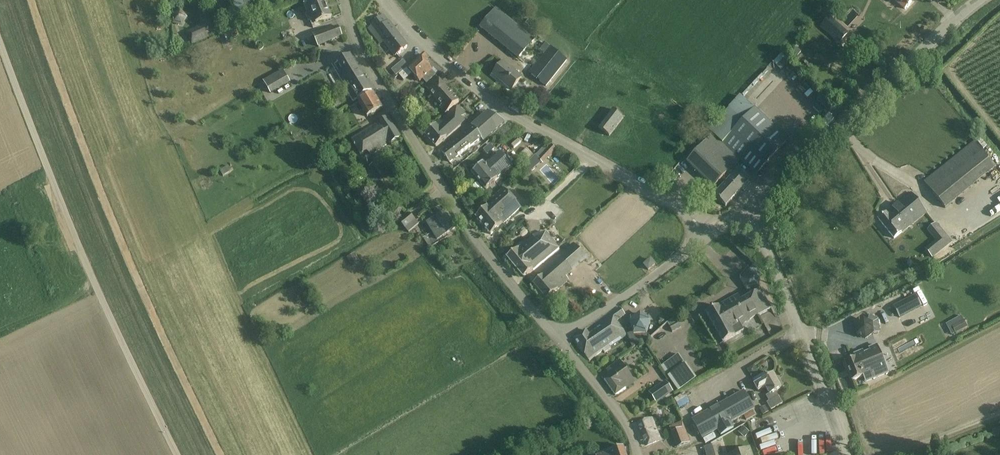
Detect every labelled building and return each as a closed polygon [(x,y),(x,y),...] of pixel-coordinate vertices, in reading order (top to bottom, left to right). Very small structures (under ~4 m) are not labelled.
[(248,9),(244,0),(235,0),(239,12),(248,9)] [(304,5),(307,12),(306,13),(306,14),(305,15),(305,16),(306,16),(306,17),(307,17),(307,18),(308,18),(309,18),(312,26),(332,18),(332,17),(325,0),(316,0),(308,3),(304,5)] [(905,9),(914,0),(895,0),(905,9)] [(519,59),(534,39),(496,8),(480,27),(519,59)] [(186,23),(185,12),(172,14),(173,25),(186,23)] [(407,46),(389,22),(384,16),(369,28),(381,42),(384,40),(395,55),(407,46)] [(830,17),(822,26),(840,41),(848,33),(830,17)] [(205,24),(187,32),(192,43),(210,35),(205,24)] [(338,26),(314,36),(319,46),(342,35),(338,26)] [(548,50),(532,69),(529,73),(546,87),(568,60),(551,46),(548,50)] [(433,70),(426,62),(428,59),(424,54),(408,69),(414,76),(414,78),(417,81),(419,81),(420,82),(422,80),(427,84),(437,74),(433,70)] [(353,90),(367,82),(351,55),(334,65),(345,85),(349,83),(352,89),(353,90)] [(522,77),(503,62),(493,75),(512,90),(522,77)] [(459,102),(454,96),(437,77),(426,88),(442,105),(439,108),(445,114),(459,102)] [(269,78),(264,81),(271,93),(276,90),(269,78)] [(367,82),(353,90),(352,89),(346,93),(352,103),(358,99),(372,91),(367,82)] [(359,102),(368,116),(382,108),(373,93),(359,102)] [(461,126),(456,121),(465,114),(465,115),(466,115),(459,106),(426,134),(436,147),(461,126)] [(755,108),(755,109),(722,144),(740,160),(740,159),(756,174),(788,139),(755,108)] [(613,110),(598,128),(609,136),(623,118),(613,110)] [(450,146),(443,151),(450,161),(459,155),(481,139),(483,141),(505,123),(488,112),(472,126),(473,127),(459,138),(458,137),(449,144),(450,146)] [(387,116),(351,139),(360,154),(368,149),(371,154),(386,145),(384,141),(387,138),(390,143),(401,136),(387,116)] [(724,186),(739,169),(740,170),(741,168),(736,164),(740,160),(722,144),(712,134),(687,162),(714,187),(719,182),(724,186)] [(975,142),(925,182),(945,208),(995,167),(975,142)] [(558,150),(552,144),(538,159),(543,164),(548,158),(549,159),(558,150)] [(483,150),(487,155),(493,150),(489,145),(483,150)] [(526,148),(519,156),(527,163),(534,155),(526,148)] [(484,163),(472,173),(486,189),(495,181),(500,186),(504,183),(499,178),(512,166),(500,152),(485,164),(484,163)] [(519,170),(526,163),(520,157),(513,164),(519,170)] [(377,162),(370,166),(379,181),(386,176),(377,162)] [(750,180),(740,170),(739,169),(724,186),(714,196),(726,206),(750,180)] [(491,235),(521,208),(504,188),(486,204),(488,206),(476,217),(491,235)] [(886,213),(879,219),(894,239),(902,233),(902,232),(906,229),(915,223),(927,212),(912,193),(886,213)] [(427,222),(438,239),(457,227),(446,210),(427,222)] [(409,233),(412,230),(419,224),(409,213),(399,222),(402,224),(409,233)] [(787,222),(781,215),(776,219),(782,226),(787,222)] [(937,241),(926,249),(932,257),(951,242),(941,230),(936,224),(931,227),(928,230),(937,241)] [(507,257),(524,278),(559,249),(546,233),(532,237),(507,257)] [(573,244),(539,272),(542,276),(533,284),(546,299),(569,280),(565,275),(585,259),(573,244)] [(656,265),(651,258),(643,265),(648,271),(656,265)] [(740,280),(747,291),(759,288),(760,274),(748,270),(740,280)] [(740,307),(730,312),(738,327),(741,325),(771,309),(760,290),(741,301),(738,303),(740,307)] [(744,331),(741,325),(738,327),(730,312),(740,307),(738,303),(741,301),(737,295),(706,312),(723,343),(736,335),(744,331)] [(899,309),(903,321),(926,311),(921,300),(899,309)] [(626,335),(616,321),(624,314),(619,307),(574,338),(590,360),(603,350),(605,352),(611,348),(610,347),(626,335)] [(649,337),(648,334),(652,320),(641,312),(629,320),(633,333),(627,335),(633,348),(644,341),(644,340),(649,337)] [(874,333),(880,332),(879,319),(870,315),(868,321),(863,319),(855,324),(856,335),(866,339),(874,333)] [(955,333),(967,327),(964,320),(952,327),(955,333)] [(673,332),(681,328),(678,322),(670,326),(673,332)] [(845,362),(853,380),(863,376),(866,382),(889,372),(878,345),(869,349),(870,352),(865,354),(864,351),(855,355),(856,358),(845,362)] [(660,366),(678,392),(697,378),(679,353),(660,366)] [(620,361),(601,375),(616,396),(626,388),(634,382),(620,361)] [(766,387),(770,394),(766,396),(769,401),(766,403),(771,410),(783,403),(775,391),(782,388),(774,374),(755,385),(758,391),(766,387)] [(652,396),(657,402),(672,392),(665,382),(655,389),(657,392),(652,396)] [(744,390),(708,410),(692,419),(702,439),(718,430),(721,436),(735,428),(732,423),(755,409),(744,390)] [(680,406),(689,402),(685,393),(676,397),(680,406)] [(646,445),(661,439),(652,418),(638,424),(646,445)] [(739,436),(750,436),(750,426),(739,426),(739,436)] [(670,432),(676,448),(691,443),(685,427),(670,432)] [(824,453),(824,450),(831,451),(831,437),(817,436),(817,438),(810,438),(809,452),(824,453)] [(712,445),(704,448),(706,454),(715,454),(712,445)] [(624,447),(600,454),(627,454),(624,447)]
